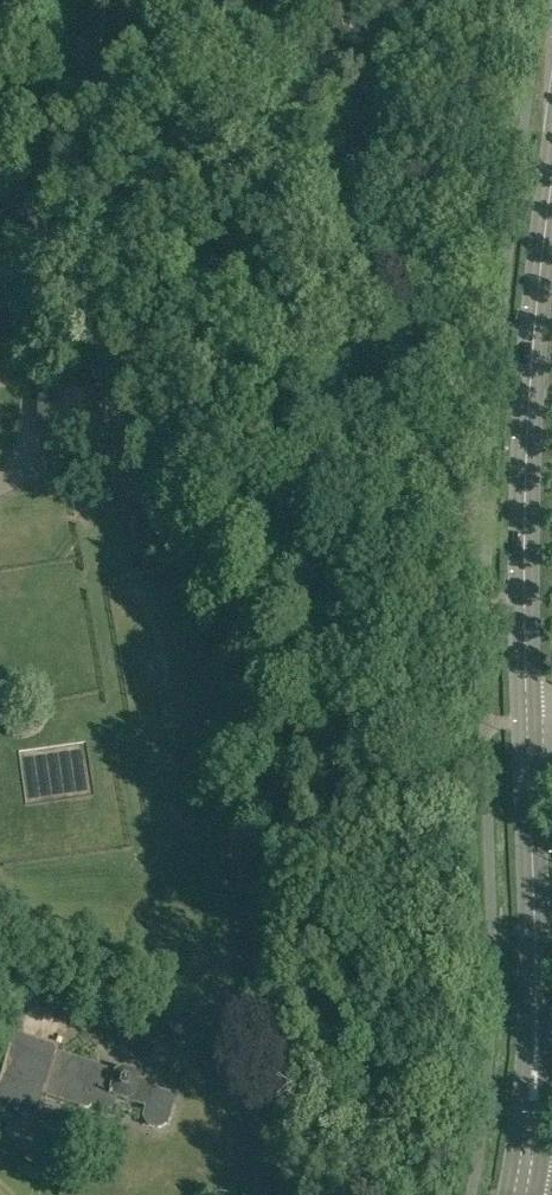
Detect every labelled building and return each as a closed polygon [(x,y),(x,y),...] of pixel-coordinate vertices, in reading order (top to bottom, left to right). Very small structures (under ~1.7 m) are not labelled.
[(108,366),(94,365),(93,381),(107,382),(108,366)] [(155,1091),(151,1084),(136,1080),(132,1073),(120,1070),(113,1073),(95,1068),(96,1067),(54,1055),(55,1051),(11,1039),(0,1079),(0,1118),(11,1121),(8,1132),(12,1139),(29,1144),(36,1140),(39,1129),(35,1122),(43,1095),(85,1107),(91,1103),(109,1108),(112,1097),(145,1106),(142,1117),(146,1124),(157,1127),(164,1123),(170,1101),(167,1094),(155,1091)]
